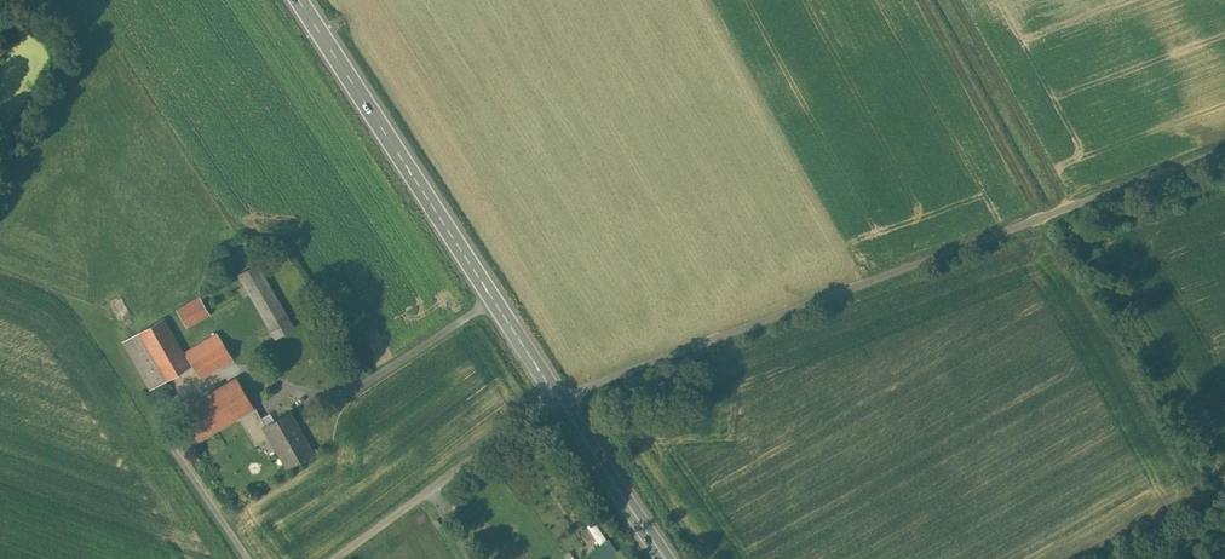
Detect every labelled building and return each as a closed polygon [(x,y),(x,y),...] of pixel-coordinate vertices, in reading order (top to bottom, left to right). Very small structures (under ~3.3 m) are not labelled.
[(256,264),(239,274),(276,338),(293,328),(256,264)] [(199,297),(177,310),(186,327),(209,314),(199,297)] [(190,367),(162,319),(123,341),(150,389),(190,367)] [(232,358),(216,333),(185,352),(200,378),(232,358)] [(236,378),(181,410),(198,440),(238,416),(253,407),(236,378)] [(238,416),(253,442),(268,433),(264,427),(253,407),(238,416)] [(312,452),(289,413),(264,427),(268,433),(287,466),(312,452)] [(575,526),(580,539),(593,534),(597,545),(604,542),(595,519),(575,526)]
